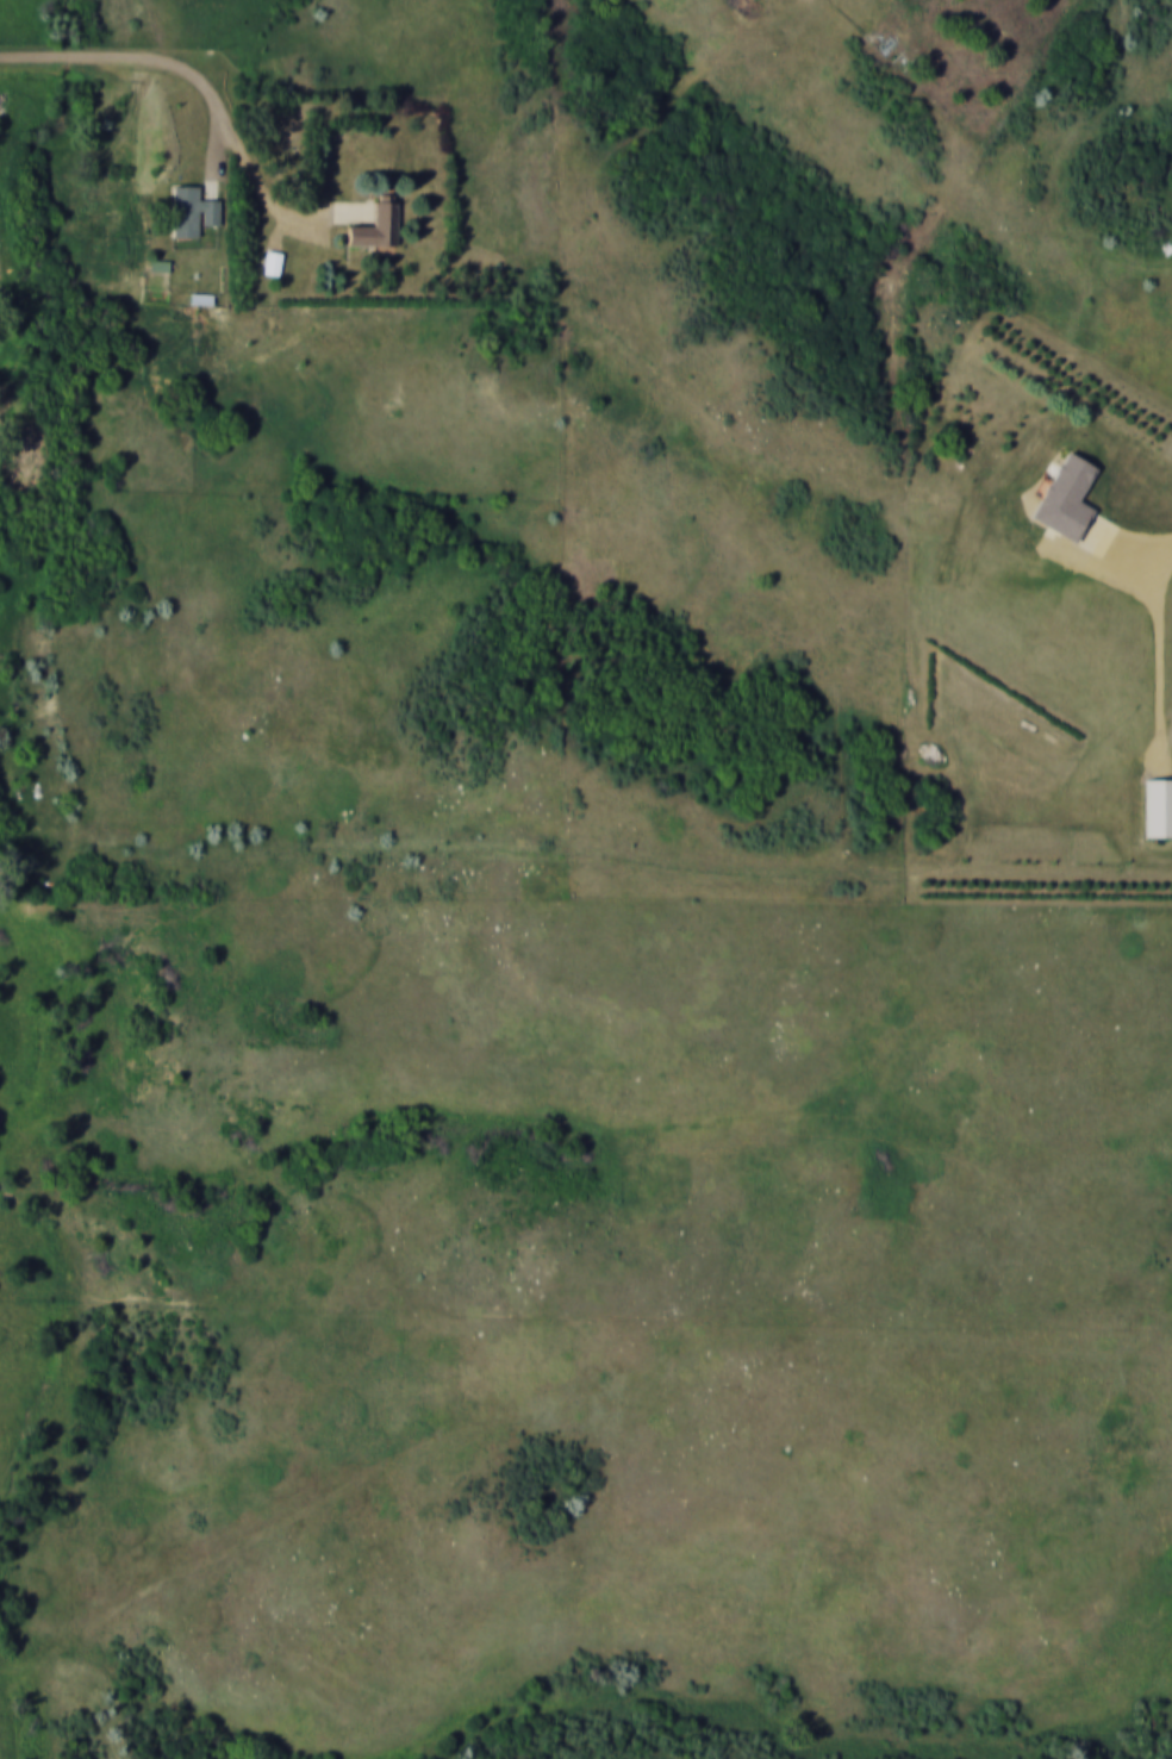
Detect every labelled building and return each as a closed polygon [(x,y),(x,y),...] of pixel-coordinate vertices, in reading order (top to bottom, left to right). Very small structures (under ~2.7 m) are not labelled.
[(174,188),(174,239),(199,239),(199,227),(220,227),(220,201),(199,201),(199,188),(174,188)] [(397,248),(398,202),(376,202),(375,227),(348,227),(348,248),(397,248)] [(280,275),(280,254),(267,254),(267,275),(280,275)] [(1032,518),(1078,541),(1094,508),(1080,501),(1098,466),(1065,449),(1032,518)] [(1171,836),(1171,778),(1147,778),(1147,836),(1171,836)]
